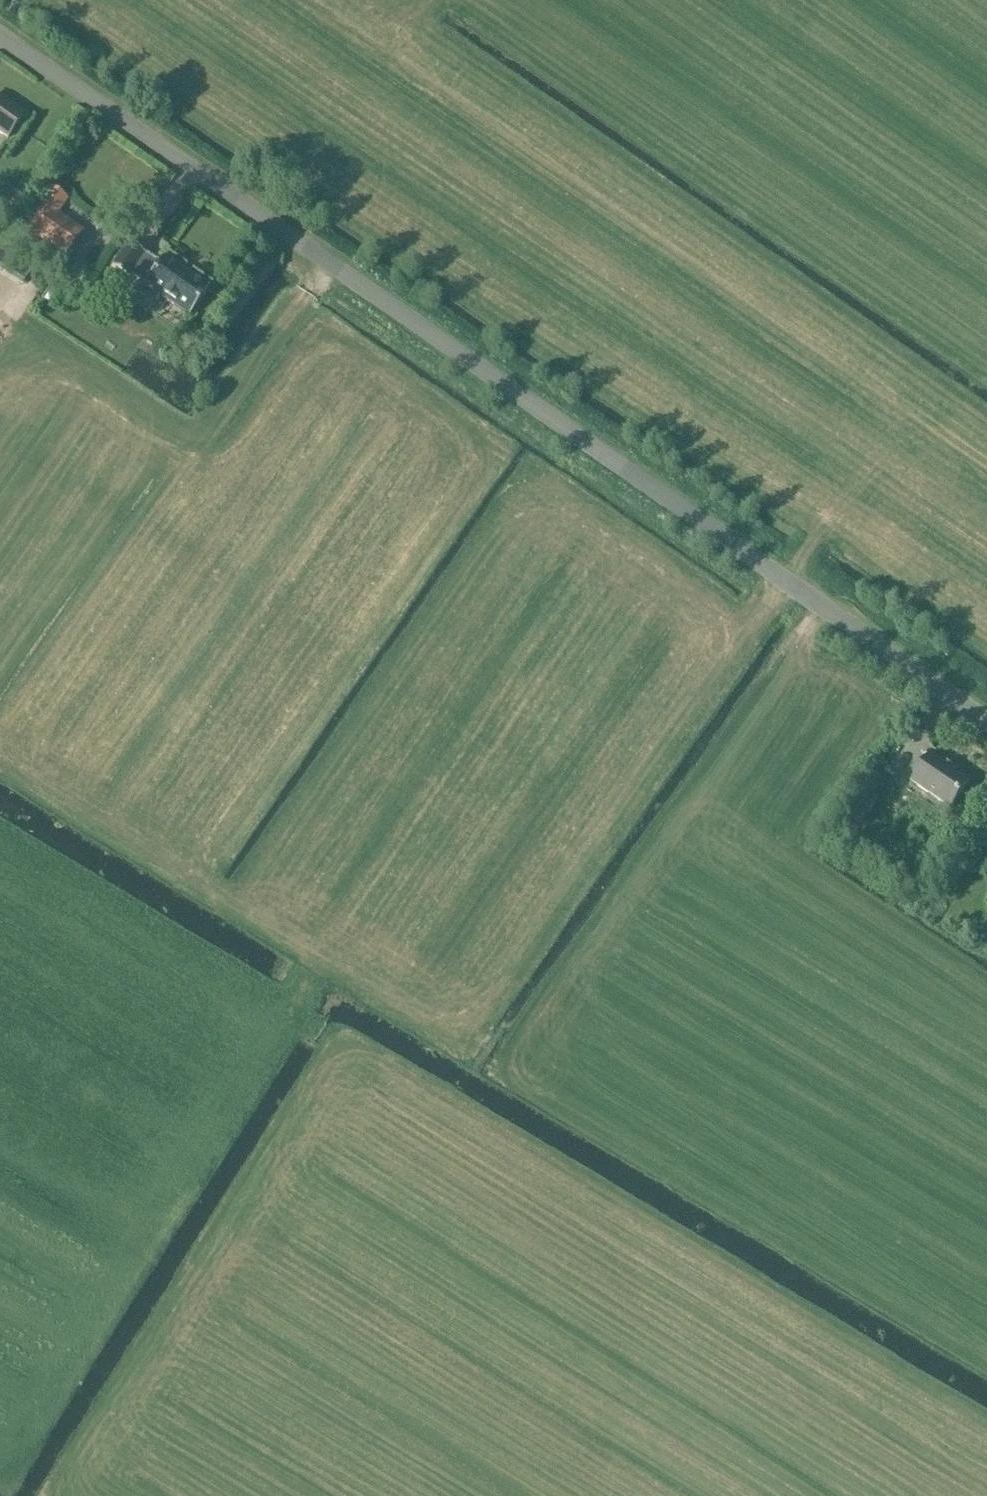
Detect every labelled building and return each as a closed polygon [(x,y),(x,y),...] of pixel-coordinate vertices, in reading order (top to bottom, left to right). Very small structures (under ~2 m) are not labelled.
[(7,139),(23,116),(0,100),(0,134),(7,139)] [(67,200),(49,188),(12,241),(30,253),(40,240),(65,257),(83,231),(58,214),(67,200)] [(145,254),(128,242),(112,266),(128,278),(131,273),(146,283),(144,285),(189,316),(208,288),(164,257),(155,269),(141,259),(145,254)] [(969,781),(953,770),(954,768),(953,767),(952,769),(944,764),(945,762),(944,761),(943,763),(930,755),(912,782),(951,808),(969,781)] [(862,811),(874,797),(866,790),(854,804),(862,811)]
